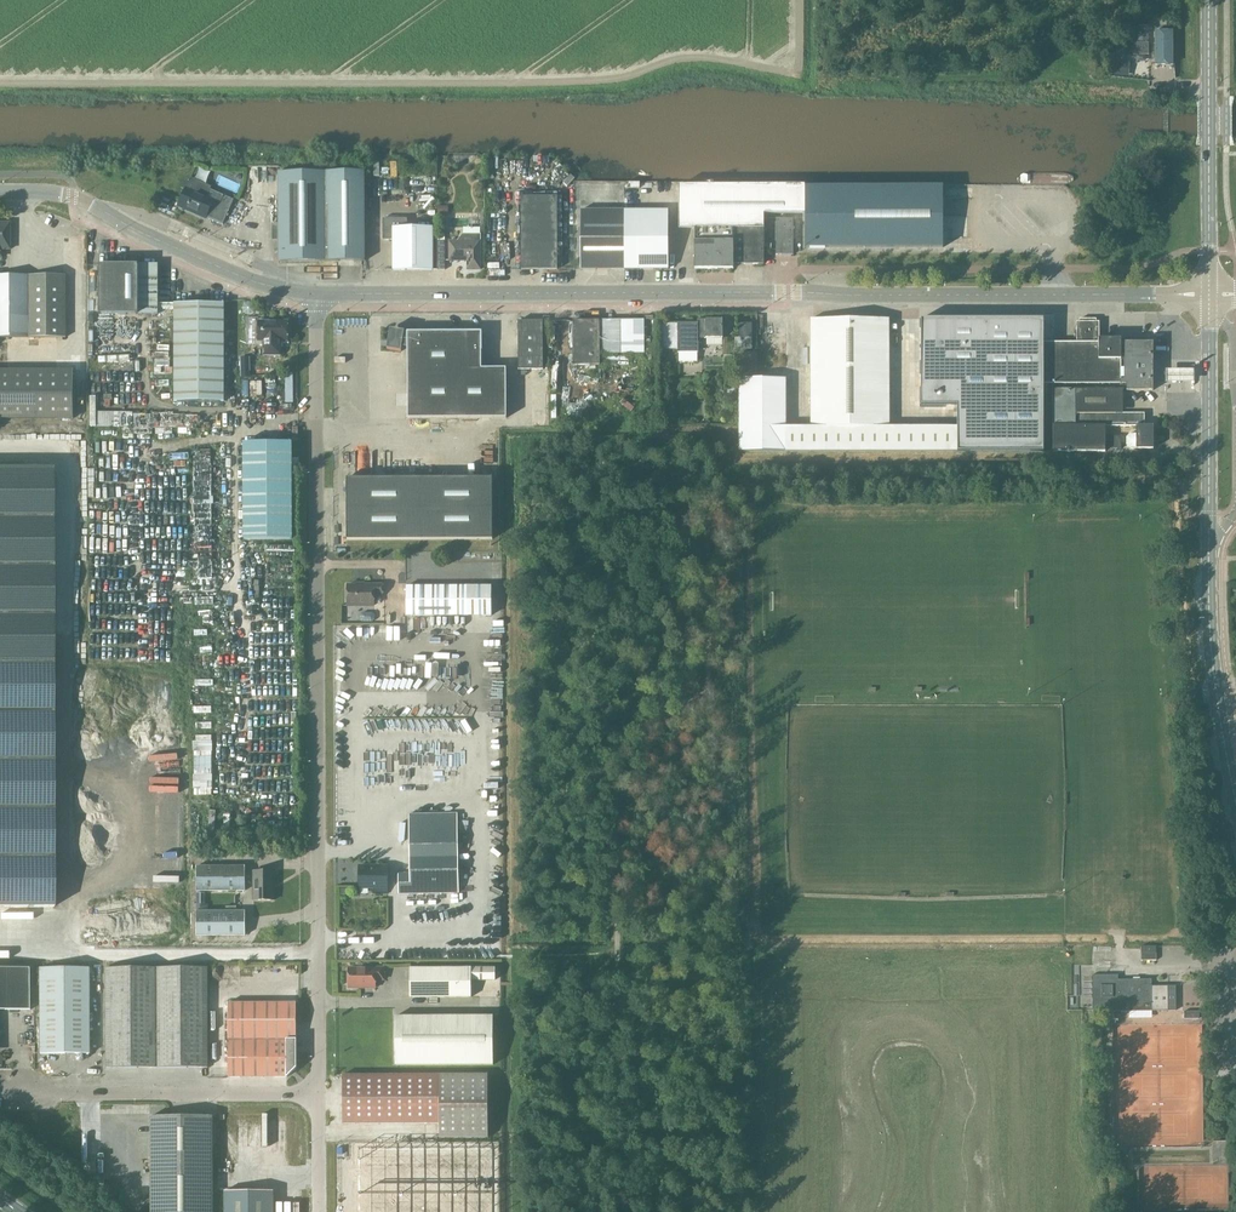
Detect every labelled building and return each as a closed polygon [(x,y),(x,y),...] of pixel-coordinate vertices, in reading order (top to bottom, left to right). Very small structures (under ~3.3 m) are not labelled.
[(1171,29),(1154,29),(1155,68),(1172,68),(1171,29)] [(1150,72),(1153,66),(1142,59),(1138,65),(1150,72)] [(1130,64),(1104,64),(1104,81),(1130,81),(1130,64)] [(279,261),(364,260),(363,171),(278,172),(279,261)] [(211,199),(205,197),(209,188),(189,179),(185,181),(182,188),(184,189),(177,206),(204,218),(205,217),(209,219),(211,223),(216,225),(221,224),(232,200),(214,192),(211,199)] [(763,214),(805,214),(804,187),(804,185),(678,186),(678,230),(694,230),(694,269),(733,269),(733,263),(744,263),(744,264),(764,264),(763,214)] [(804,187),(805,214),(805,248),(942,247),(942,186),(804,187)] [(520,269),(557,269),(557,197),(520,197),(520,269)] [(580,269),(668,269),(667,210),(580,211),(580,269)] [(226,217),(219,240),(233,244),(240,221),(226,217)] [(432,270),(432,226),(407,226),(407,218),(382,218),(382,240),(392,240),(392,270),(432,270)] [(793,227),(793,218),(776,218),(776,254),(784,254),(793,254),(793,229),(795,229),(794,227),(793,227)] [(2,249),(10,249),(10,223),(0,223),(0,257),(2,257),(2,249)] [(480,269),(480,241),(479,234),(462,233),(457,241),(449,241),(449,261),(467,260),(467,270),(480,269)] [(83,254),(84,237),(72,237),(72,254),(83,254)] [(444,270),(444,241),(436,241),(437,270),(444,270)] [(98,315),(137,315),(156,315),(156,265),(98,265),(98,315)] [(29,337),(66,337),(66,275),(0,275),(0,337),(29,337)] [(224,304),(174,304),(174,402),(224,402),(224,304)] [(921,319),(921,404),(958,404),(958,452),(1044,451),(1043,389),(1043,368),(1043,343),(1043,318),(921,319)] [(698,338),(722,338),(722,319),(706,320),(705,320),(697,320),(697,323),(678,323),(678,352),(698,352),(698,338)] [(811,319),(811,427),(889,426),(889,319),(811,319)] [(1043,343),(1043,368),(1043,389),(1055,389),(1055,384),(1120,384),(1126,384),(1126,391),(1153,390),(1153,370),(1154,370),(1154,366),(1153,366),(1153,342),(1149,342),(1149,339),(1099,339),(1099,329),(1098,329),(1096,319),(1079,319),(1077,328),(1076,328),(1076,343),(1043,343)] [(599,365),(599,320),(573,321),(573,365),(599,365)] [(619,320),(619,353),(644,353),(644,320),(619,320)] [(542,321),(518,321),(519,370),(543,369),(542,321)] [(279,340),(286,340),(286,322),(257,322),(257,340),(262,340),(262,355),(279,355),(279,340)] [(752,337),(752,324),(739,324),(739,338),(752,337)] [(482,332),(405,333),(406,331),(391,328),(387,349),(402,351),(402,347),(408,347),(408,418),(507,418),(506,368),(482,368),(482,332)] [(756,377),(756,368),(756,354),(740,354),(740,377),(756,377)] [(240,371),(250,371),(250,360),(240,360),(240,371)] [(1195,365),(1166,365),(1166,379),(1195,378),(1195,365)] [(39,418),(74,418),(74,370),(0,370),(0,418),(39,418)] [(786,378),(739,378),(739,427),(739,451),(786,451),(786,427),(786,378)] [(1043,389),(1044,452),(1105,452),(1105,426),(1124,426),(1124,413),(1116,413),(1115,389),(1055,389),(1043,389)] [(146,414),(98,414),(98,398),(92,398),(92,429),(146,429),(146,414)] [(1153,425),(1150,425),(1144,425),(1144,413),(1124,413),(1124,426),(1136,426),(1136,434),(1130,434),(1126,437),(1126,445),(1130,448),(1136,448),(1136,449),(1151,448),(1156,449),(1156,438),(1153,438),(1153,425)] [(1121,449),(1121,437),(1109,437),(1109,449),(1121,449)] [(292,442),(243,442),(243,539),(292,539),(292,442)] [(53,712),(53,469),(0,469),(0,712),(53,712)] [(492,478),(347,478),(347,540),(493,539),(492,478)] [(347,585),(347,605),(374,605),(374,594),(382,594),(382,585),(347,585)] [(406,615),(467,615),(491,615),(491,586),(406,586),(406,615)] [(195,682),(196,689),(214,688),(214,681),(195,682)] [(212,707),(195,710),(195,716),(213,713),(212,707)] [(54,906),(53,712),(0,712),(0,906),(54,906)] [(194,798),(213,798),(213,737),(194,737),(194,798)] [(334,809),(344,810),(345,789),(337,789),(337,796),(335,796),(334,809)] [(374,804),(374,794),(364,794),(364,804),(374,804)] [(459,893),(458,858),(457,814),(408,815),(410,873),(398,873),(398,894),(459,893)] [(245,866),(196,866),(196,891),(245,890),(245,866)] [(373,893),(388,893),(388,866),(359,866),(359,888),(373,888),(373,893)] [(274,871),(253,871),(253,900),(274,900),(274,871)] [(197,911),(197,935),(245,935),(245,911),(197,911)] [(1155,960),(1156,954),(1156,946),(1142,946),(1141,960),(1155,960)] [(40,968),(40,1053),(90,1053),(89,967),(40,968)] [(207,967),(106,968),(107,1068),(207,1067),(207,967)] [(471,997),(471,980),(495,980),(495,967),(410,968),(410,997),(471,997)] [(30,1009),(30,968),(0,968),(0,1009),(30,1009)] [(383,979),(383,968),(348,968),(348,987),(375,987),(375,979),(383,979)] [(1176,986),(1167,986),(1151,986),(1151,979),(1118,980),(1118,975),(1092,975),(1093,1012),(1176,1010),(1176,986)] [(296,1002),(228,1003),(228,1077),(287,1077),(296,1067),(296,1039),(296,1002)] [(395,1016),(395,1065),(493,1064),(493,1016),(395,1016)] [(8,1058),(0,1057),(0,1070),(8,1071),(8,1058)] [(343,1075),(343,1123),(439,1123),(439,1137),(488,1137),(488,1074),(343,1075)] [(119,1114),(119,1105),(106,1105),(106,1115),(119,1114)] [(212,1116),(151,1116),(151,1211),(213,1211),(212,1116)] [(244,1117),(245,1147),(254,1147),(253,1116),(244,1117)] [(275,1117),(275,1138),(283,1138),(283,1118),(275,1117)] [(358,1211),(495,1211),(495,1147),(358,1148),(358,1211)] [(225,1211),(273,1211),(273,1191),(225,1191),(225,1211)]
